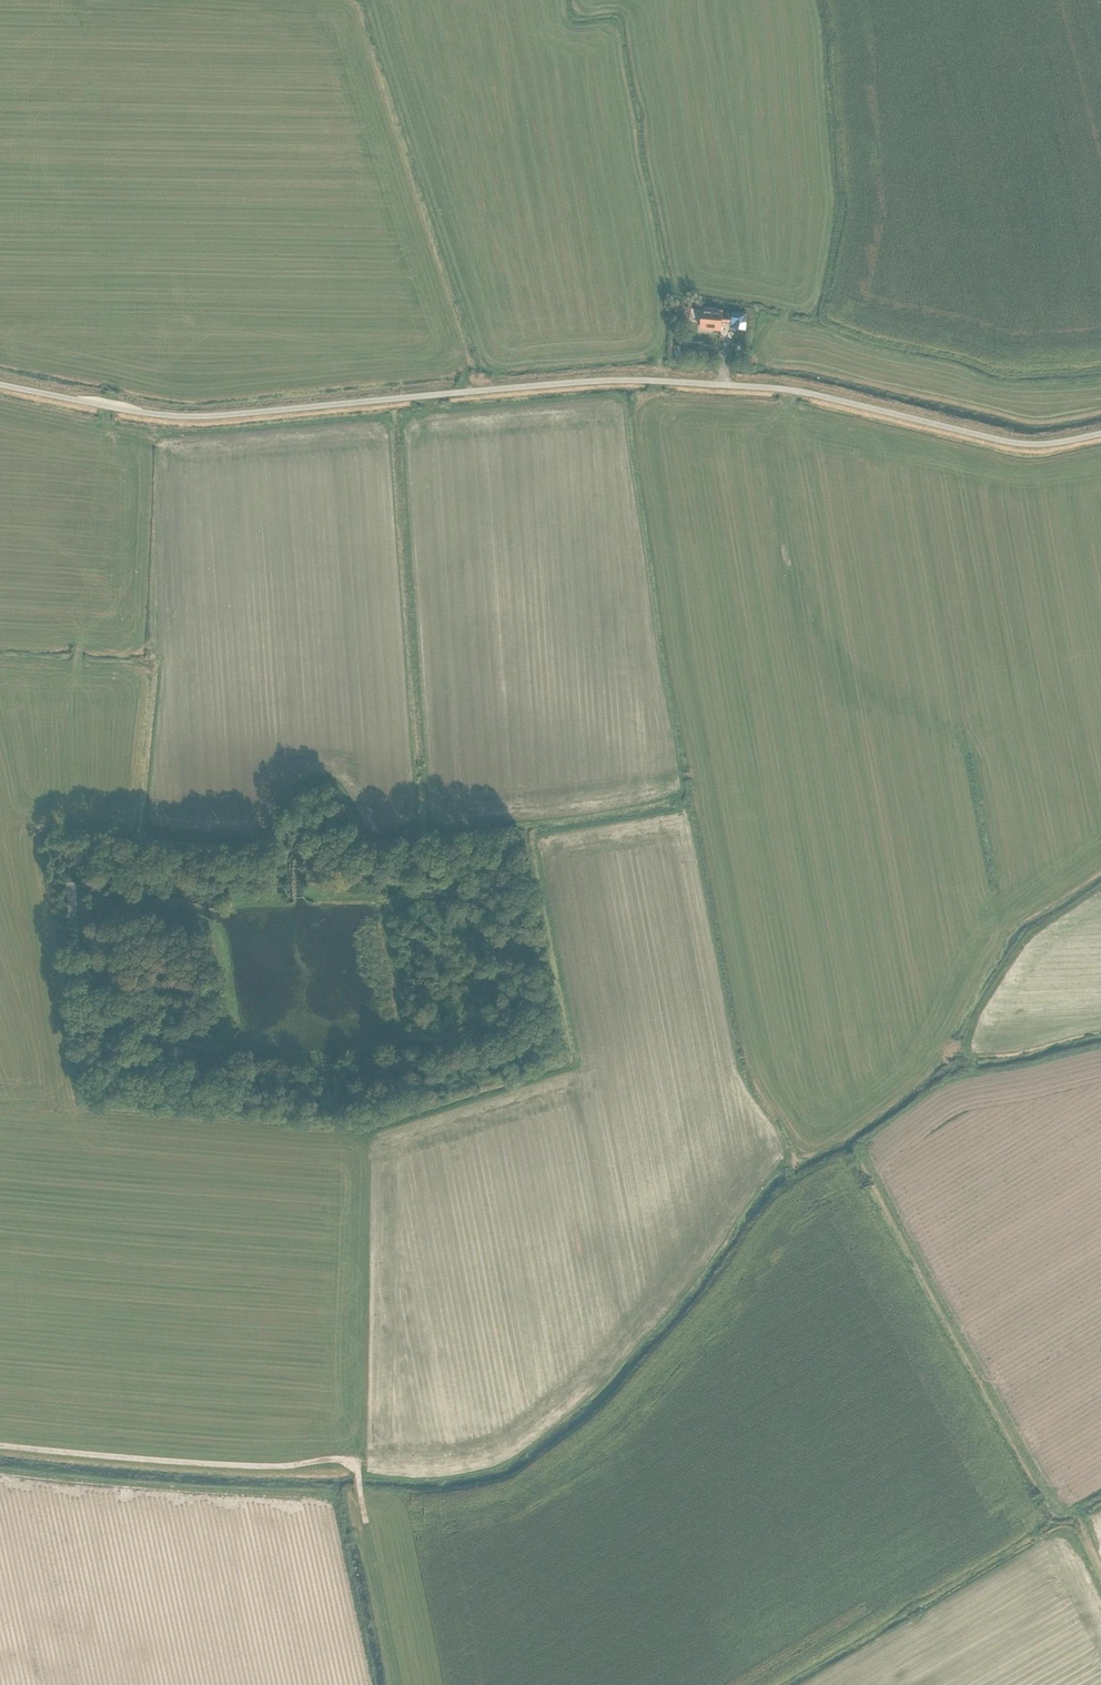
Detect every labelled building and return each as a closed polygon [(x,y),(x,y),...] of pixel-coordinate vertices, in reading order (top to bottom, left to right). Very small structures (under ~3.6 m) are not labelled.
[(701,329),(720,330),(722,307),(704,305),(704,308),(703,315),(701,329)] [(728,311),(726,324),(733,325),(733,329),(745,330),(747,313),(728,311)] [(66,882),(69,913),(77,913),(74,882),(66,882)]
